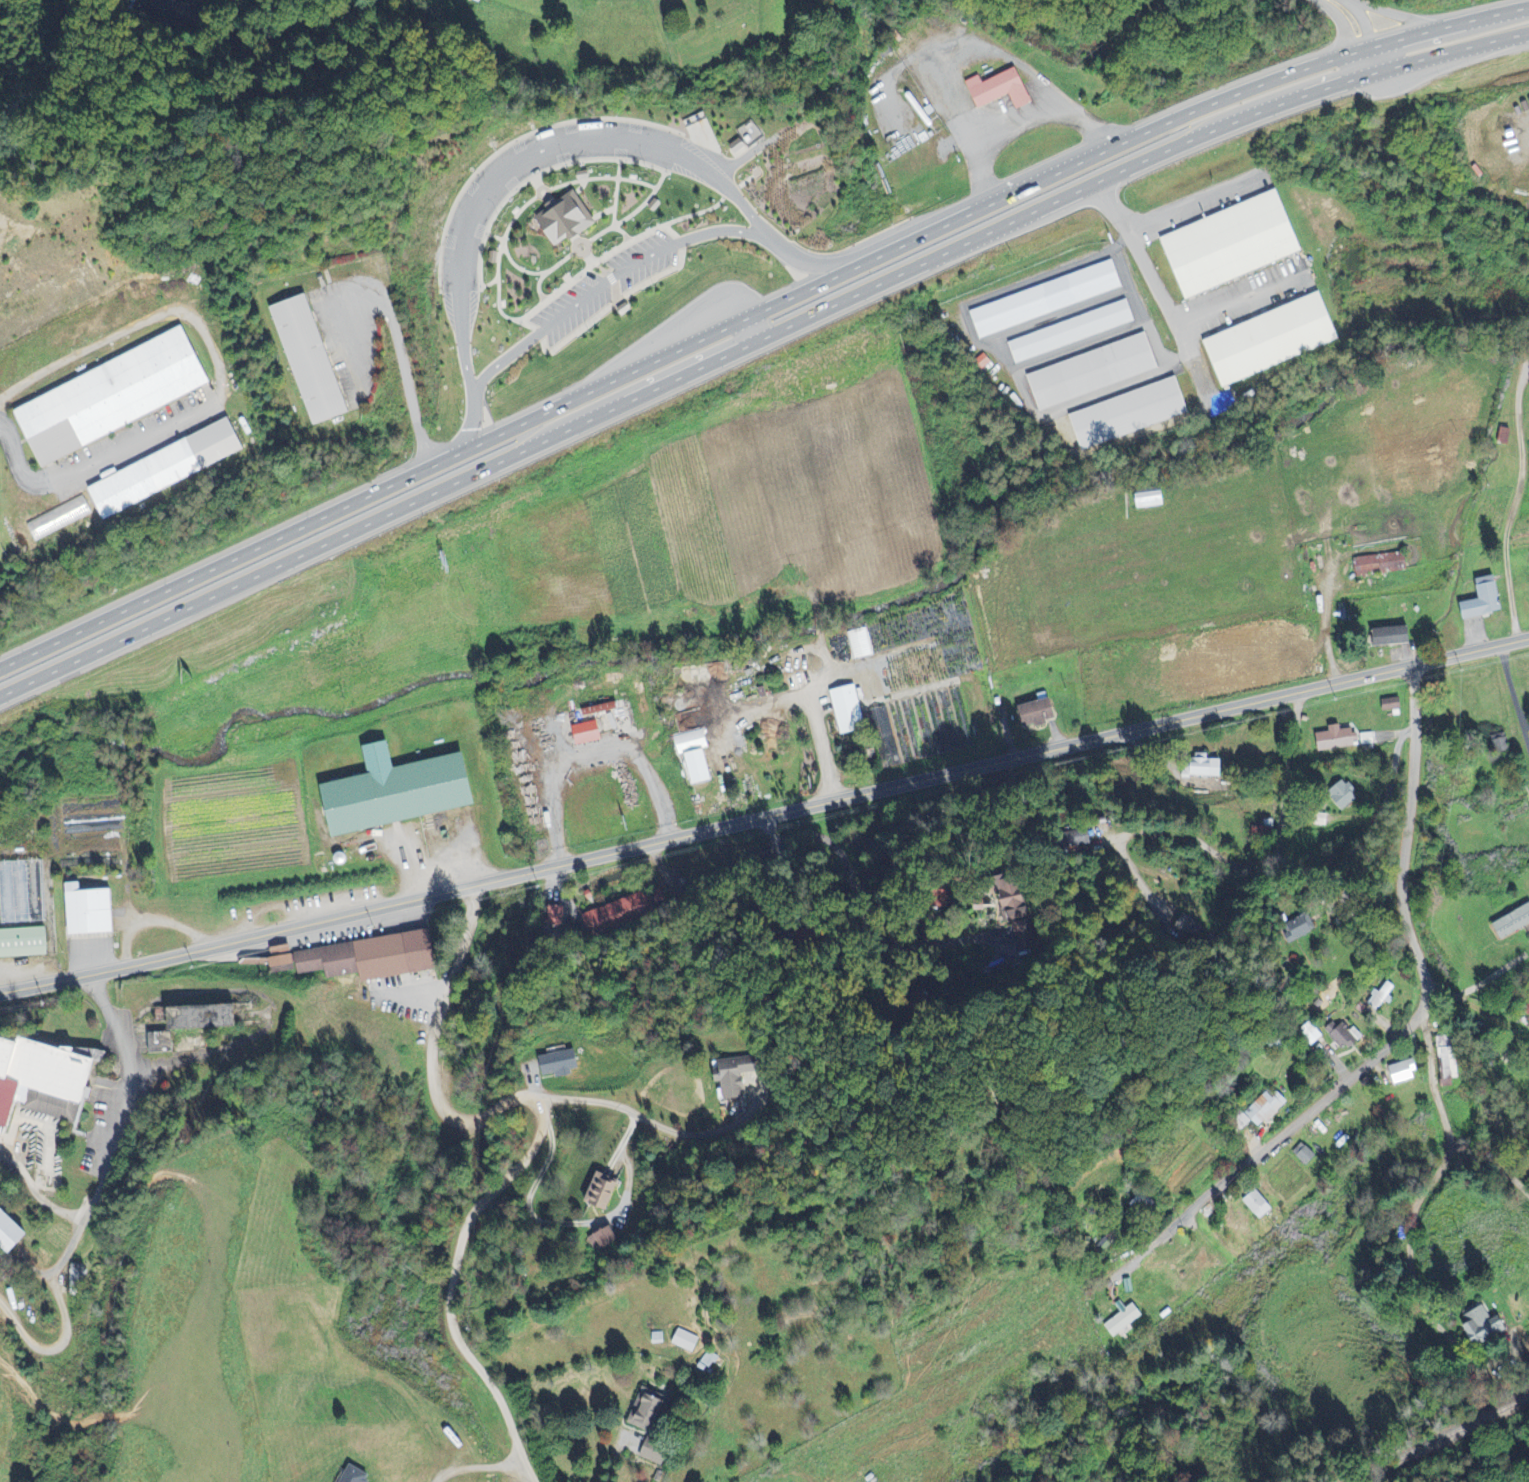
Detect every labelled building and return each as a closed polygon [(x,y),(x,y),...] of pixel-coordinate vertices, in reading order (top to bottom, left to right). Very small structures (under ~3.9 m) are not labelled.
[(1014,95),(1020,110),(1036,103),(1020,67),(985,83),(982,76),(970,81),(982,109),(1014,95)] [(739,137),(730,143),(735,151),(745,144),(739,137)] [(576,169),(576,173),(578,177),(588,176),(588,171),(586,168),(576,169)] [(570,187),(549,201),(533,213),(554,243),(565,236),(567,239),(573,234),(594,220),(591,217),(574,192),(570,187)] [(1163,235),(1186,299),(1306,255),(1283,192),(1163,235)] [(658,198),(654,197),(648,205),(650,208),(654,209),(660,202),(658,198)] [(493,249),(489,249),(487,259),(491,261),(495,261),(497,251),(493,249)] [(977,337),(1125,292),(1116,264),(969,309),(977,337)] [(269,305),(313,422),(349,408),(304,291),(269,305)] [(1203,340),(1221,388),(1344,343),(1326,294),(1203,340)] [(629,303),(625,301),(618,306),(618,310),(622,313),(630,307),(629,303)] [(1138,325),(1131,302),(1007,341),(1015,364),(1138,325)] [(180,324),(13,409),(41,464),(208,379),(180,324)] [(1027,373),(1038,410),(1162,372),(1150,336),(1027,373)] [(1069,412),(1079,449),(1191,417),(1180,380),(1069,412)] [(88,486),(104,516),(242,445),(226,414),(88,486)] [(1515,430),(1504,428),(1501,442),(1512,444),(1515,430)] [(1136,491),(1137,509),(1170,506),(1168,487),(1136,491)] [(1410,571),(1409,553),(1357,559),(1359,576),(1410,571)] [(1480,580),(1484,600),(1461,605),(1464,621),(1507,612),(1499,576),(1480,580)] [(1385,629),(1385,646),(1415,644),(1414,628),(1385,629)] [(848,633),(852,661),(872,658),(868,630),(848,633)] [(833,691),(841,736),(867,731),(859,687),(833,691)] [(1028,729),(1060,721),(1055,698),(1022,707),(1028,729)] [(1386,712),(1405,710),(1403,699),(1385,700),(1386,712)] [(1320,752),(1357,747),(1357,746),(1376,744),(1374,733),(1359,735),(1358,729),(1342,731),(1341,726),(1329,727),(1330,733),(1318,734),(1320,752)] [(709,749),(706,731),(676,736),(679,754),(709,749)] [(1513,751),(1509,733),(1494,737),(1498,754),(1513,751)] [(324,786),(334,837),(483,808),(473,754),(399,768),(394,742),(367,747),(373,776),(324,786)] [(687,755),(695,787),(715,781),(706,749),(687,755)] [(1221,760),(1191,759),(1190,777),(1221,778),(1221,760)] [(1359,799),(1345,780),(1331,791),(1346,810),(1359,799)] [(46,904),(32,905),(31,891),(37,891),(36,862),(0,863),(0,894),(1,924),(47,923),(46,904)] [(116,891),(84,892),(83,884),(66,884),(68,936),(117,934),(116,891)] [(1036,916),(1028,890),(1010,895),(1012,902),(1002,905),(1008,924),(1036,916)] [(584,913),(592,936),(656,915),(653,905),(666,900),(663,891),(651,895),(650,892),(584,913)] [(564,907),(548,907),(548,927),(565,926),(564,907)] [(1503,939),(1528,928),(1528,908),(1496,922),(1503,939)] [(1016,924),(1019,951),(1039,948),(1036,921),(1016,924)] [(51,957),(50,929),(0,931),(0,959),(51,957)] [(442,972),(438,933),(291,950),(290,946),(271,948),(272,958),(243,961),(243,968),(269,965),(270,976),(325,970),(327,979),(363,975),(364,981),(442,972)] [(1367,1005),(1378,1012),(1384,1002),(1387,1004),(1397,988),(1387,982),(1380,993),(1376,990),(1367,1005)] [(1356,1028),(1353,1031),(1345,1023),(1330,1036),(1346,1054),(1364,1037),(1356,1028)] [(99,1060),(79,1055),(80,1054),(0,1035),(0,1125),(17,1129),(21,1110),(83,1125),(99,1060)] [(540,1058),(544,1078),(558,1075),(559,1079),(575,1076),(574,1071),(584,1069),(580,1050),(540,1058)] [(713,1062),(716,1084),(726,1082),(728,1101),(748,1099),(745,1075),(760,1073),(758,1056),(713,1062)] [(1418,1080),(1416,1072),(1420,1071),(1418,1060),(1390,1067),(1394,1086),(1418,1080)] [(1252,1120),(1261,1130),(1288,1102),(1279,1093),(1275,1096),(1269,1090),(1237,1121),(1244,1128),(1252,1120)] [(1319,1157),(1304,1143),(1295,1154),(1310,1167),(1319,1157)] [(623,1183),(601,1174),(589,1204),(611,1213),(623,1183)] [(1259,1220),(1272,1208),(1256,1191),(1243,1203),(1259,1220)] [(13,1259),(34,1238),(0,1203),(0,1245),(13,1259)] [(600,1250),(618,1242),(611,1227),(593,1235),(600,1250)] [(70,1289),(87,1289),(87,1265),(70,1265),(70,1289)] [(1113,1338),(1146,1319),(1137,1304),(1124,1311),(1125,1313),(1106,1325),(1113,1338)] [(1512,1330),(1506,1316),(1495,1321),(1488,1307),(1466,1317),(1479,1346),(1512,1330)] [(697,1353),(702,1337),(679,1330),(674,1345),(697,1353)] [(674,1402),(645,1390),(630,1423),(658,1436),(674,1402)] [(643,1458),(667,1468),(674,1450),(651,1440),(643,1458)] [(376,1477),(353,1465),(344,1481),(373,1481),(376,1477)]
